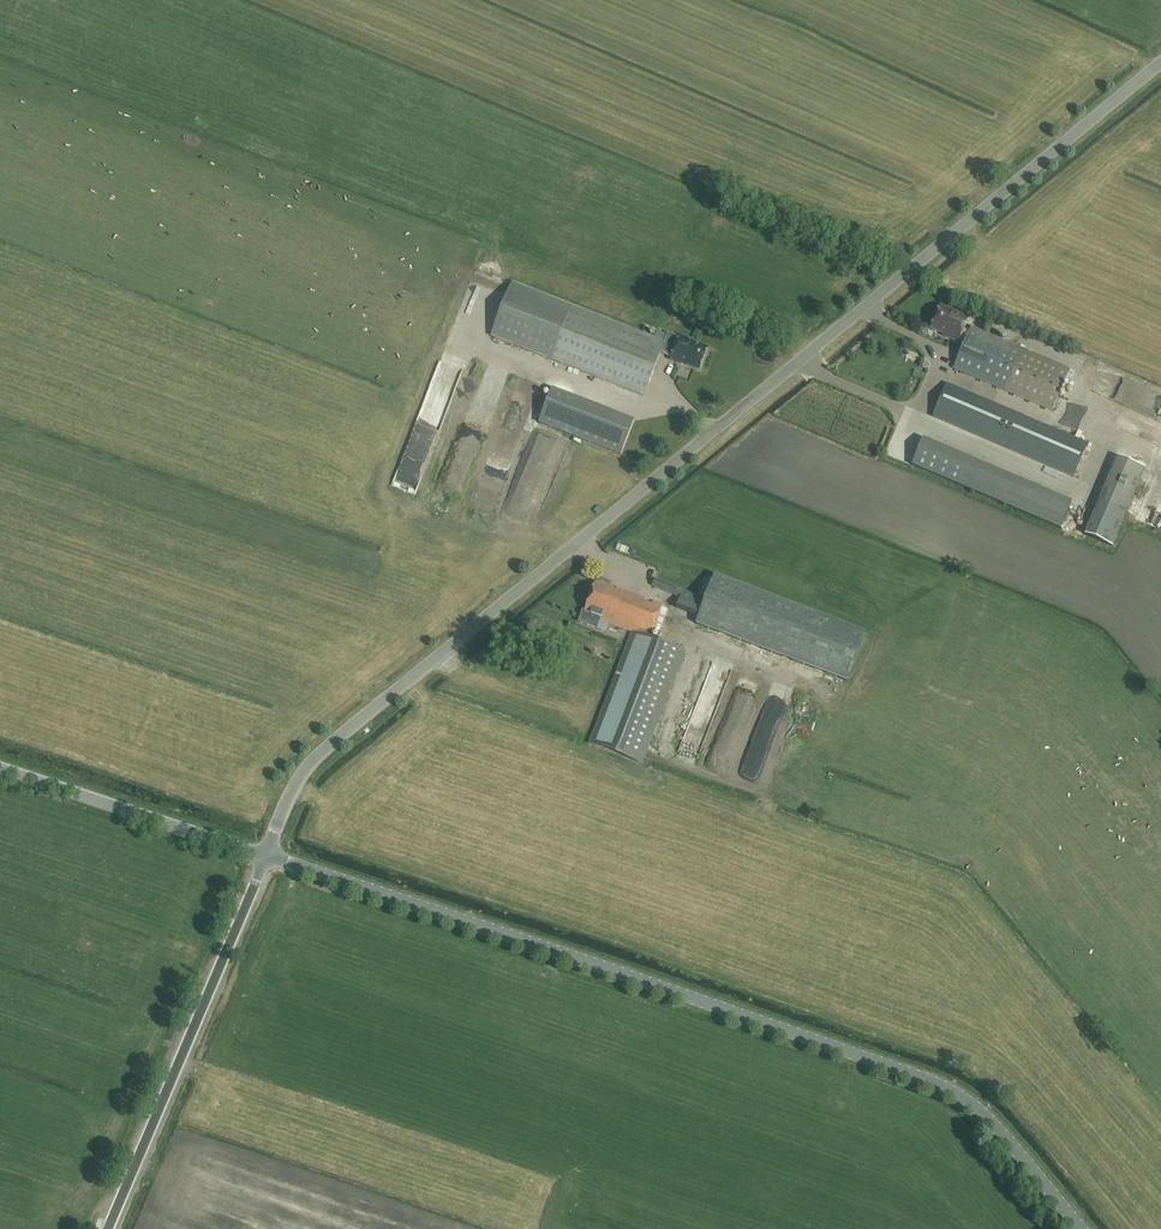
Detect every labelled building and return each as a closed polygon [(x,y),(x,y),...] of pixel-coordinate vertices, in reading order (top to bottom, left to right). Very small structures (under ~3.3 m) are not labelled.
[(661,350),(664,342),(508,280),(487,333),(644,395),(661,350)] [(959,313),(941,306),(932,328),(951,337),(950,338),(959,341),(959,340),(965,343),(954,368),(1053,410),(1071,368),(972,326),(970,331),(964,329),(969,316),(959,312),(959,313)] [(969,322),(981,327),(983,322),(971,317),(969,322)] [(668,332),(664,342),(661,350),(673,354),(671,359),(681,363),(681,362),(699,369),(708,348),(692,341),(692,340),(681,335),(680,337),(668,332)] [(928,362),(921,360),(919,366),(926,368),(928,362)] [(1102,396),(1116,402),(1123,386),(1109,380),(1102,396)] [(1075,476),(1089,443),(948,383),(934,417),(1075,476)] [(551,388),(538,422),(621,455),(635,421),(551,388)] [(511,415),(491,475),(502,479),(522,418),(511,415)] [(1121,434),(1119,441),(1150,453),(1153,446),(1121,434)] [(924,438),(913,465),(1062,529),(1074,502),(924,438)] [(889,458),(894,446),(890,444),(884,456),(889,458)] [(547,450),(533,445),(522,477),(536,482),(547,450)] [(1127,511),(1146,467),(1119,456),(1100,500),(1127,511)] [(1065,491),(1068,484),(1036,470),(1033,477),(1065,491)] [(512,496),(528,503),(533,491),(525,488),(523,493),(515,490),(512,496)] [(1140,502),(1138,501),(1133,506),(1148,518),(1159,504),(1147,494),(1140,502)] [(652,586),(674,595),(680,597),(675,609),(698,618),(697,623),(747,644),(757,621),(655,578),(652,586)] [(619,627),(632,593),(618,587),(617,589),(609,586),(611,584),(609,581),(603,579),(600,580),(599,582),(596,581),(585,611),(582,610),(579,620),(597,628),(600,620),(619,627)] [(632,593),(619,627),(634,633),(593,742),(642,761),(684,650),(650,637),(654,626),(659,628),(664,616),(659,614),(662,605),(654,601),(652,604),(645,601),(646,598),(642,597),(632,593)] [(733,675),(732,679),(697,665),(692,678),(767,708),(770,699),(753,692),(756,684),(733,675)] [(689,684),(688,689),(702,694),(704,688),(689,684)] [(501,956),(499,966),(513,968),(515,959),(501,956)]
